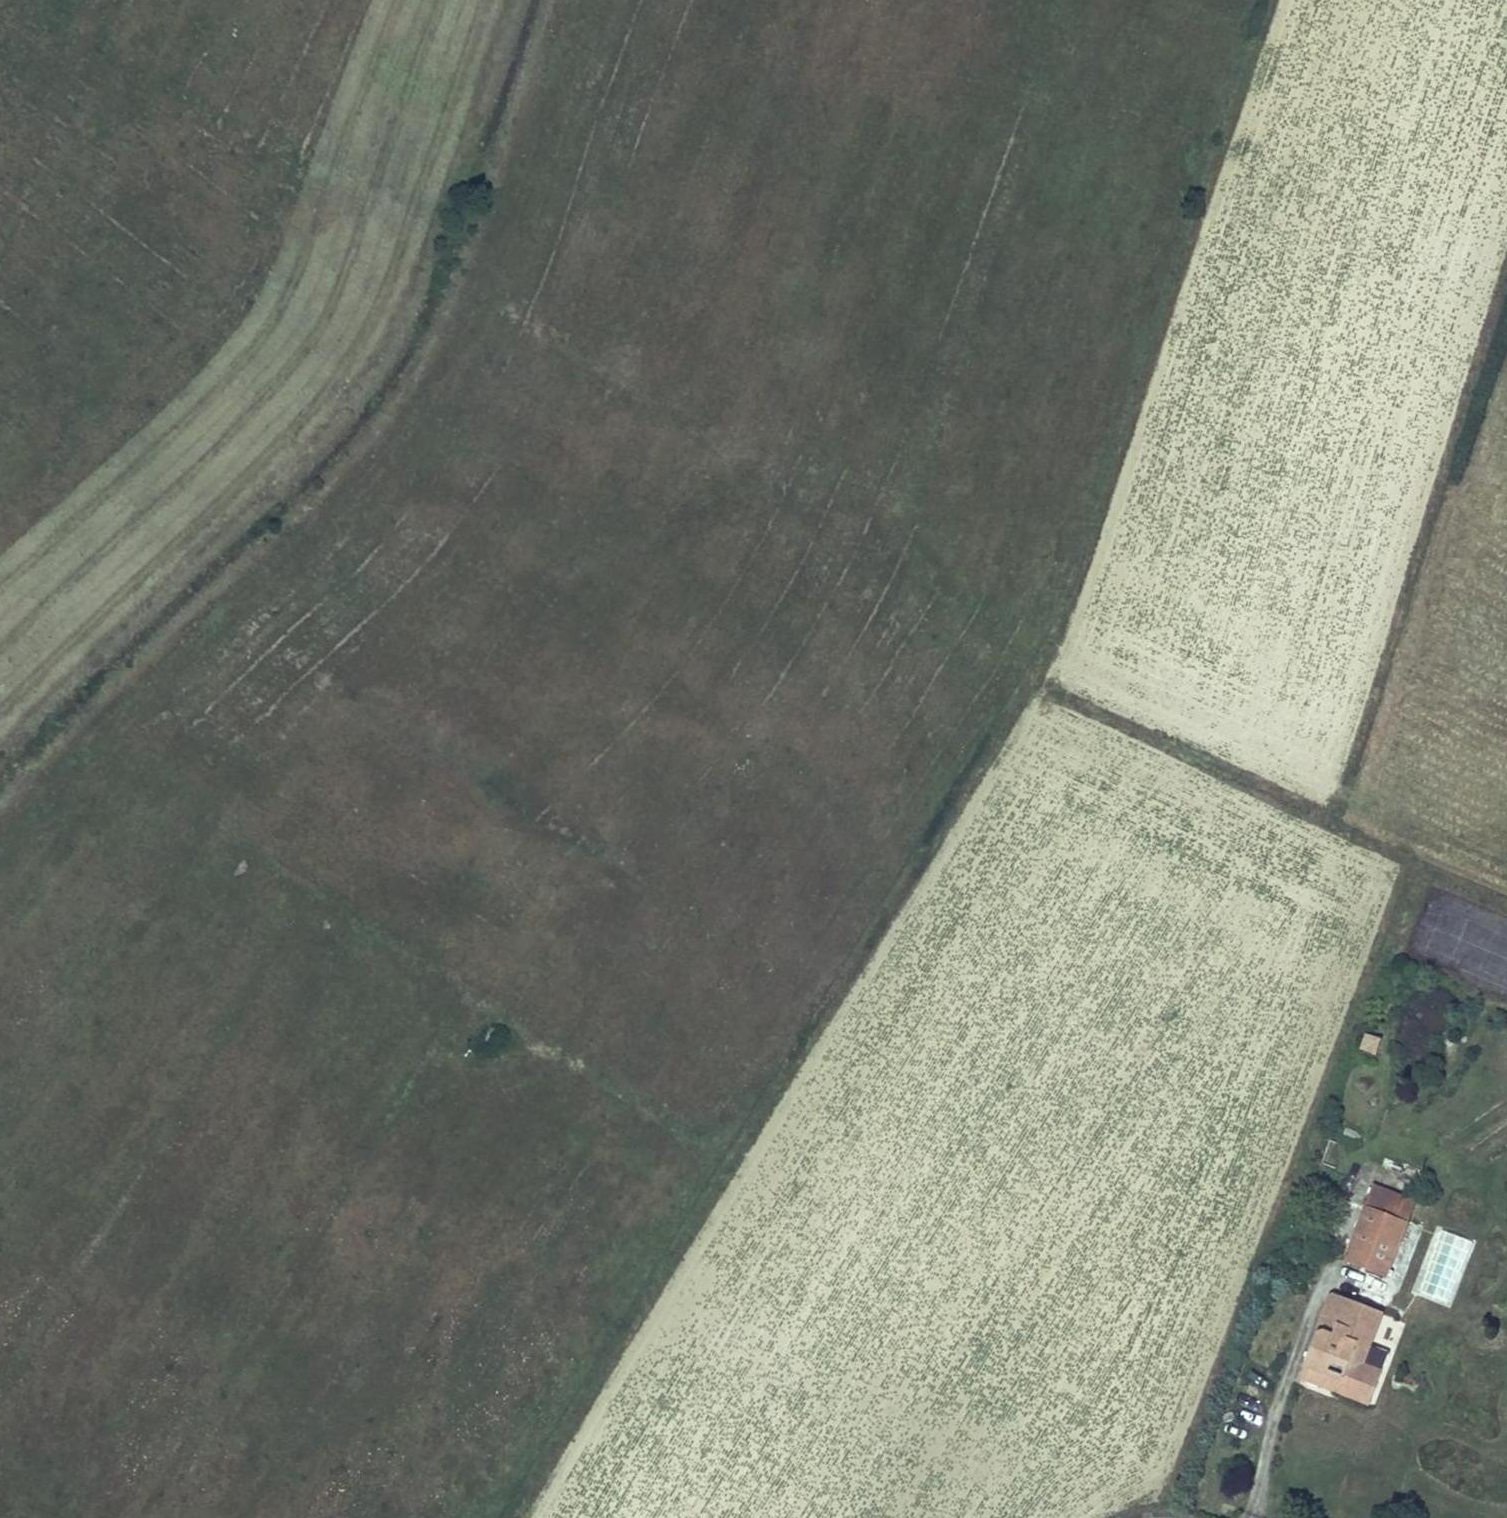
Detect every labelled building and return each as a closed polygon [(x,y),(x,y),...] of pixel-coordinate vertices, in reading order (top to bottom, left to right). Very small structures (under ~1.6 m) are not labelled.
[(1375,1039),(1366,1035),(1361,1049),(1376,1055),(1376,1054),(1375,1039)] [(1414,1206),(1375,1190),(1367,1212),(1406,1227),(1414,1206)] [(1406,1227),(1367,1212),(1347,1262),(1387,1277),(1406,1227)] [(1383,1314),(1348,1300),(1344,1310),(1335,1332),(1322,1327),(1319,1333),(1321,1335),(1317,1339),(1302,1379),(1325,1388),(1328,1380),(1374,1397),(1390,1354),(1370,1346),(1383,1314)] [(1344,1310),(1330,1305),(1322,1327),(1335,1332),(1344,1310)] [(1374,1397),(1328,1380),(1325,1388),(1371,1405),(1374,1397)]
